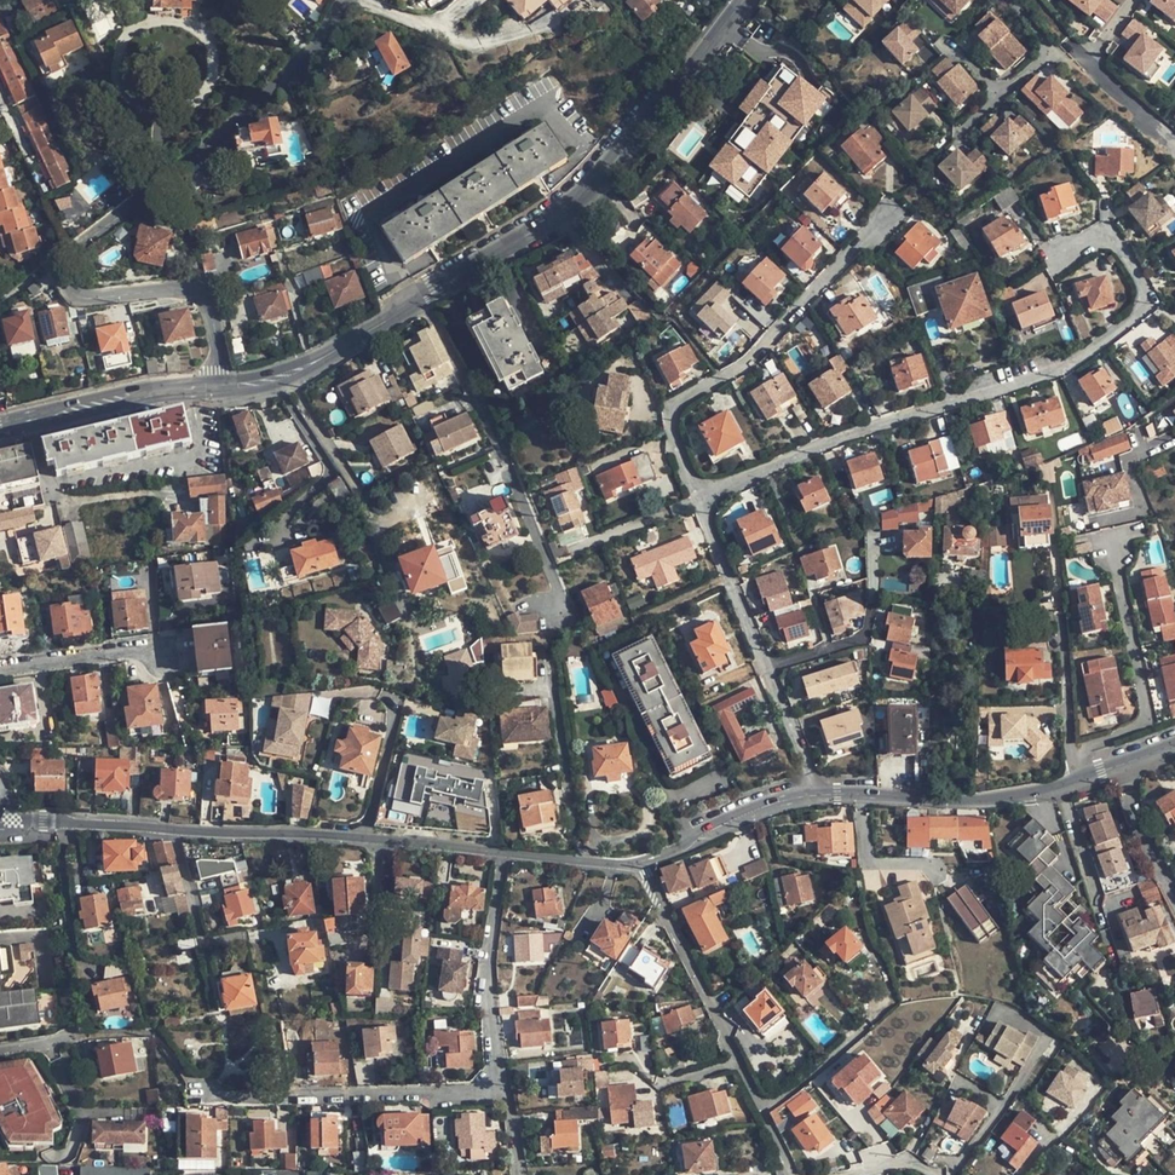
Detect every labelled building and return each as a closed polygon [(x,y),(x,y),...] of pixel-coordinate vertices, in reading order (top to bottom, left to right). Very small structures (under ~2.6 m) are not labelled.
[(56,0),(21,0),(34,24),(60,9),(56,0)] [(66,5),(74,0),(56,0),(60,9),(66,5)] [(155,9),(182,10),(183,5),(191,5),(191,1),(202,1),(202,0),(155,0),(155,9)] [(548,1),(548,0),(508,0),(524,20),(548,1)] [(548,1),(557,11),(570,0),(548,0),(548,1)] [(656,6),(661,1),(660,0),(630,0),(628,2),(643,22),(653,13),(650,10),(656,6)] [(699,12),(689,0),(681,0),(677,3),(691,18),(699,12)] [(843,12),(863,30),(892,0),(854,0),(843,12)] [(955,17),(970,0),(926,0),(933,6),(938,1),(955,17)] [(1098,28),(1115,6),(1107,0),(1061,0),(1098,28)] [(1149,3),(1174,23),(1174,0),(1152,0),(1149,3)] [(933,6),(950,22),(955,17),(938,1),(933,6)] [(620,22),(612,10),(569,37),(576,49),(620,22)] [(989,12),(975,25),(981,32),(977,36),(990,49),(988,51),(1005,70),(1025,52),(989,12)] [(878,45),(901,68),(917,52),(911,46),(921,35),(905,19),(878,45)] [(68,66),(63,57),(83,47),(71,22),(46,34),(48,38),(35,44),(44,64),(39,67),(44,77),(68,66)] [(1162,51),(1152,44),(1149,48),(1140,41),(1143,37),(1147,32),(1133,22),(1123,35),(1136,45),(1124,61),(1151,81),(1161,68),(1154,62),(1162,51)] [(37,95),(5,26),(0,29),(0,65),(18,104),(37,95)] [(410,68),(391,34),(376,42),(394,76),(410,68)] [(1149,48),(1152,44),(1143,37),(1140,41),(1149,48)] [(944,61),(930,73),(937,80),(934,83),(957,107),(978,89),(956,66),(952,69),(944,61)] [(745,119),(703,170),(748,207),(825,100),(780,66),(766,86),(758,80),(736,110),(745,119)] [(1034,77),(1019,91),(1035,107),(1041,102),(1050,111),(1067,127),(1081,114),(1064,97),(1054,88),(1057,85),(1049,78),(1042,84),(1034,77)] [(1057,85),(1054,88),(1064,97),(1066,95),(1057,85)] [(919,91),(884,120),(895,133),(901,128),(905,133),(924,117),(914,106),(918,103),(928,113),(934,107),(919,91)] [(67,174),(72,171),(39,100),(20,109),(57,189),(71,183),(67,174)] [(1041,102),(1035,107),(1044,116),(1050,111),(1041,102)] [(918,103),(914,106),(924,117),(928,113),(918,103)] [(860,115),(853,122),(860,129),(840,147),(865,175),(885,156),(878,149),(884,143),(860,115)] [(1032,131),(1017,117),(1009,126),(1005,122),(1000,127),(998,130),(994,126),(997,123),(991,118),(979,130),(1007,156),(1032,131)] [(262,150),(267,149),(281,146),(276,122),(260,125),(260,127),(249,129),(249,132),(239,134),(240,138),(231,140),(234,154),(237,153),(237,155),(261,150),(262,150)] [(566,162),(545,128),(384,232),(405,265),(566,162)] [(282,153),(281,146),(267,149),(269,156),(282,153)] [(954,152),(936,168),(957,191),(987,164),(974,150),(963,161),(954,152)] [(1116,173),(1123,174),(1131,174),(1133,152),(1105,150),(1105,157),(1095,157),(1094,176),(1116,178),(1116,173)] [(2,167),(0,168),(0,191),(8,189),(2,167)] [(822,175),(802,196),(821,213),(827,207),(830,210),(843,195),(822,175)] [(334,192),(330,180),(322,182),(326,194),(334,192)] [(651,199),(666,213),(671,207),(660,197),(672,185),(668,181),(651,199)] [(1132,202),(1139,197),(1146,192),(1139,183),(1125,193),(1132,202)] [(1058,212),(1065,210),(1075,207),(1067,184),(1050,190),(1051,193),(1039,197),(1047,220),(1059,216),(1058,212)] [(706,217),(672,185),(660,197),(671,207),(666,213),(672,218),(680,226),(689,234),(706,217)] [(1019,200),(1009,186),(1008,187),(992,197),(1001,211),(1019,200)] [(20,209),(14,187),(8,189),(0,191),(0,214),(20,209)] [(78,191),(57,200),(65,219),(86,210),(78,191)] [(643,192),(630,201),(634,207),(648,199),(643,192)] [(843,195),(830,210),(833,212),(846,198),(843,195)] [(1142,201),(1135,206),(1129,211),(1150,238),(1161,229),(1160,228),(1157,223),(1172,212),(1161,198),(1154,204),(1148,196),(1142,201)] [(1142,201),(1139,197),(1132,202),(1135,206),(1142,201)] [(304,207),(306,215),(330,209),(335,207),(332,199),(304,207)] [(980,206),(956,223),(957,224),(959,227),(983,211),(980,206)] [(5,235),(29,229),(23,208),(20,209),(0,214),(0,227),(3,226),(5,235)] [(332,216),(330,209),(306,215),(313,238),(343,229),(339,215),(332,216)] [(1172,212),(1157,223),(1160,228),(1174,216),(1174,215),(1172,212)] [(211,227),(208,215),(195,219),(196,224),(197,232),(211,227)] [(676,230),(680,226),(672,218),(668,222),(676,230)] [(1003,218),(982,231),(998,258),(1024,243),(1012,224),(1009,226),(1003,218)] [(264,229),(270,228),(268,221),(256,224),(257,227),(260,226),(261,230),(264,229)] [(906,242),(901,247),(895,254),(912,270),(925,257),(932,249),(934,251),(941,244),(918,223),(903,239),(906,242)] [(186,249),(200,244),(197,232),(196,224),(192,225),(189,227),(189,230),(189,236),(183,238),(186,249)] [(139,263),(161,268),(165,252),(166,253),(170,234),(152,230),(153,228),(140,225),(137,240),(138,241),(135,257),(139,263)] [(5,235),(0,237),(3,248),(12,245),(15,255),(39,248),(34,227),(29,229),(5,235)] [(275,247),(270,228),(264,229),(269,249),(275,247)] [(955,228),(949,233),(963,252),(970,247),(955,228)] [(264,229),(261,230),(251,233),(244,234),(237,236),(244,259),(270,252),(269,249),(264,229)] [(810,267),(811,264),(811,261),(809,259),(820,247),(802,229),(794,238),(790,234),(777,247),(801,271),(805,271),(808,270),(810,267)] [(898,244),(901,247),(906,242),(903,239),(898,244)] [(645,240),(640,246),(645,251),(650,245),(645,240)] [(640,246),(629,257),(652,279),(645,286),(652,294),(674,273),(665,265),(672,258),(654,241),(650,245),(645,251),(640,246)] [(576,270),(582,279),(584,281),(581,283),(585,293),(595,284),(590,276),(597,272),(582,246),(571,253),(568,247),(552,257),(554,260),(548,264),(558,280),(576,270)] [(824,251),(820,247),(809,259),(811,261),(811,264),(824,251)] [(937,254),(934,251),(932,249),(925,257),(930,261),(937,254)] [(202,255),(205,272),(216,270),(212,252),(202,255)] [(357,272),(363,270),(357,253),(352,255),(357,272)] [(195,274),(205,272),(202,255),(192,257),(195,274)] [(764,307),(772,298),(768,295),(772,289),(784,276),(765,259),(741,285),(764,307)] [(542,268),(539,265),(532,270),(536,276),(531,279),(541,296),(561,285),(558,280),(548,264),(542,268)] [(698,276),(703,270),(701,269),(697,264),(695,267),(694,270),(696,274),(698,276)] [(309,290),(327,284),(320,267),(303,273),(309,290)] [(564,290),(582,279),(576,270),(558,280),(561,285),(564,290)] [(354,273),(327,284),(336,308),(363,297),(354,273)] [(945,284),(943,277),(907,289),(911,301),(917,316),(917,317),(919,316),(927,314),(937,310),(930,289),(945,284)] [(975,278),(937,291),(950,330),(988,317),(975,278)] [(1105,278),(1075,287),(1078,299),(1086,296),(1090,310),(1112,304),(1105,278)] [(283,280),(253,291),(262,322),(286,314),(281,293),(286,292),(283,280)] [(597,289),(595,284),(585,293),(588,301),(577,307),(587,320),(616,301),(610,292),(603,297),(595,302),(591,294),(597,289)] [(564,290),(561,285),(541,296),(545,302),(564,290)] [(1010,287),(996,297),(999,308),(1010,305),(1014,303),(1010,287)] [(597,289),(591,294),(595,302),(603,297),(597,289)] [(776,293),(772,289),(768,295),(772,298),(776,293)] [(241,295),(234,298),(236,304),(244,302),(241,295)] [(504,298),(501,300),(509,317),(513,315),(504,298)] [(607,320),(613,316),(625,308),(620,298),(616,301),(587,320),(596,331),(601,337),(614,329),(607,320)] [(1015,306),(1011,308),(1018,333),(1028,330),(1052,323),(1044,298),(1015,306)] [(860,299),(853,303),(848,306),(845,302),(830,312),(846,337),(856,331),(857,332),(875,321),(860,299)] [(513,323),(515,321),(513,315),(509,317),(501,300),(486,308),(518,373),(503,381),(508,392),(563,363),(555,347),(534,359),(530,350),(527,351),(513,323)] [(900,306),(908,322),(917,316),(911,301),(900,306)] [(49,307),(50,312),(39,314),(46,342),(69,337),(66,324),(68,324),(63,308),(59,309),(58,305),(49,307)] [(10,347),(34,341),(26,306),(14,309),(17,319),(4,323),(10,347)] [(577,307),(574,309),(583,323),(587,320),(577,307)] [(484,346),(503,381),(518,373),(486,308),(470,316),(484,346)] [(576,327),(583,323),(574,309),(567,313),(576,327)] [(187,311),(176,314),(171,315),(170,311),(159,314),(167,345),(194,338),(187,311)] [(94,316),(97,330),(109,328),(106,313),(94,316)] [(927,314),(919,316),(923,328),(930,325),(927,314)] [(619,325),(613,316),(607,320),(614,329),(619,325)] [(583,323),(594,341),(601,337),(596,331),(587,320),(583,323)] [(530,350),(515,321),(513,323),(527,351),(530,350)] [(588,345),(594,341),(583,323),(576,327),(588,345)] [(1054,329),(1052,323),(1028,330),(1030,336),(1054,329)] [(726,324),(705,342),(711,348),(716,344),(728,358),(743,345),(726,324)] [(123,325),(109,328),(97,330),(102,354),(111,352),(112,356),(103,358),(106,371),(132,366),(123,325)] [(446,362),(429,328),(417,334),(418,336),(422,344),(409,349),(421,372),(413,377),(409,378),(416,392),(450,374),(444,363),(446,362)] [(1174,335),(1157,347),(1150,339),(1141,346),(1162,373),(1157,378),(1164,387),(1174,378),(1174,336),(1174,335)] [(397,346),(401,353),(409,349),(422,344),(418,336),(397,346)] [(677,376),(682,374),(690,369),(689,367),(697,363),(688,345),(656,362),(668,386),(679,380),(677,376)] [(851,347),(841,354),(845,360),(854,354),(851,347)] [(409,349),(401,353),(413,377),(421,372),(409,349)] [(167,354),(168,374),(182,374),(180,353),(167,354)] [(849,370),(845,363),(839,354),(828,362),(833,370),(808,386),(824,411),(850,394),(839,376),(849,370)] [(911,385),(916,383),(927,379),(919,356),(901,362),(900,359),(889,363),(899,393),(912,389),(911,385)] [(156,364),(147,365),(149,374),(158,373),(156,364)] [(351,398),(345,401),(355,418),(391,398),(378,374),(374,377),(369,368),(343,382),(351,398)] [(1102,371),(1095,376),(1090,379),(1088,375),(1078,382),(1093,405),(1115,391),(1102,371)] [(392,373),(387,377),(394,393),(393,396),(393,398),(395,400),(397,399),(400,397),(403,396),(392,373)] [(763,382),(766,385),(779,377),(777,373),(763,382)] [(630,379),(609,375),(607,389),(598,387),(591,428),(620,434),(623,414),(626,398),(630,379)] [(767,421),(777,414),(774,410),(779,407),(795,397),(781,375),(779,377),(766,385),(750,394),(767,421)] [(337,386),(345,401),(351,398),(343,382),(337,386)] [(1153,410),(1152,411),(1155,416),(1174,402),(1174,394),(1153,410)] [(1035,406),(1019,411),(1026,434),(1063,423),(1056,400),(1041,404),(1040,400),(1033,402),(1035,406)] [(1155,416),(1160,423),(1174,413),(1174,402),(1155,416)] [(52,442),(43,444),(43,445),(48,465),(54,463),(58,476),(67,473),(66,472),(83,468),(83,469),(102,465),(101,463),(126,458),(126,459),(145,455),(145,452),(169,447),(169,448),(188,444),(181,411),(163,415),(164,418),(138,425),(137,422),(119,426),(120,429),(95,434),(94,432),(75,436),(76,439),(53,445),(52,442)] [(1003,413),(983,419),(985,422),(978,424),(968,427),(975,450),(1003,441),(1001,435),(1009,432),(1003,413)] [(467,414),(448,422),(433,429),(437,439),(444,453),(477,438),(467,414)] [(726,414),(699,428),(715,458),(742,443),(726,414)] [(245,415),(234,419),(245,450),(256,446),(253,436),(258,434),(255,427),(250,429),(245,415)] [(429,422),(433,429),(448,422),(444,415),(429,422)] [(1116,416),(1101,422),(1107,435),(1122,428),(1116,416)] [(1151,417),(1126,432),(1133,445),(1147,439),(1145,434),(1155,427),(1151,417)] [(371,442),(377,452),(382,450),(391,465),(415,450),(400,425),(371,442)] [(433,429),(421,435),(426,445),(437,439),(433,429)] [(1076,433),(1084,448),(1089,446),(1092,445),(1083,429),(1076,433)] [(1014,448),(1009,432),(1001,435),(1003,441),(1006,450),(1014,448)] [(1084,448),(1076,452),(1078,456),(1080,454),(1081,454),(1084,454),(1085,454),(1087,456),(1092,455),(1094,461),(1128,448),(1123,437),(1090,449),(1089,446),(1084,448)] [(882,438),(874,440),(876,447),(884,445),(882,438)] [(937,474),(946,472),(947,471),(938,440),(927,443),(928,447),(917,450),(919,455),(908,458),(915,485),(938,479),(937,474)] [(299,443),(275,454),(284,474),(308,464),(299,443)] [(31,508),(46,505),(36,468),(31,447),(0,454),(0,514),(31,508)] [(1033,467),(1042,465),(1036,449),(1028,452),(1033,467)] [(386,468),(391,465),(382,450),(377,452),(386,468)] [(1020,454),(1024,470),(1033,467),(1028,452),(1020,454)] [(874,459),(866,461),(860,463),(859,459),(846,464),(856,490),(881,481),(874,459)] [(597,462),(582,468),(585,476),(601,470),(597,462)] [(630,462),(596,476),(605,500),(615,496),(613,490),(622,486),(624,492),(640,485),(630,462)] [(1159,462),(1143,469),(1149,482),(1165,475),(1159,462)] [(309,468),(292,476),(297,485),(311,477),(312,478),(319,475),(318,474),(319,473),(317,463),(308,468),(309,468)] [(550,500),(557,519),(559,525),(571,521),(573,528),(584,524),(576,501),(574,502),(570,493),(584,488),(577,467),(560,473),(565,485),(556,488),(542,493),(545,502),(550,500)] [(278,490),(270,469),(257,471),(266,495),(278,490)] [(551,477),(556,488),(565,485),(560,473),(551,477)] [(225,475),(188,479),(191,498),(200,497),(202,516),(192,517),(182,518),(182,515),(173,516),(174,529),(165,529),(166,544),(188,543),(189,545),(204,544),(203,525),(213,525),(213,543),(213,547),(226,546),(225,498),(228,498),(225,475)] [(1090,514),(1109,509),(1108,505),(1119,503),(1129,501),(1122,475),(1083,485),(1090,514)] [(796,488),(800,496),(803,502),(799,504),(804,515),(829,503),(818,478),(796,488)] [(340,480),(329,487),(340,503),(350,496),(340,480)] [(978,489),(977,485),(969,487),(970,494),(978,491),(978,489)] [(970,494),(969,487),(964,489),(934,498),(934,507),(933,515),(956,512),(956,498),(970,494)] [(253,500),(262,521),(282,503),(278,490),(266,495),(253,500)] [(422,492),(405,501),(411,513),(428,504),(422,492)] [(862,503),(867,517),(881,513),(890,510),(885,496),(862,503)] [(934,498),(905,506),(890,510),(881,513),(882,529),(896,529),(896,522),(916,521),(916,513),(927,511),(928,507),(934,507),(934,498)] [(981,511),(990,511),(990,500),(981,499),(981,511)] [(552,520),(557,519),(550,500),(545,502),(552,520)] [(491,510),(470,520),(473,528),(480,525),(486,537),(482,539),(487,549),(515,536),(504,512),(506,511),(501,501),(489,506),(491,510)] [(1012,539),(1018,538),(1049,536),(1046,501),(1010,503),(1012,539)] [(31,508),(0,514),(0,528),(26,523),(25,521),(34,519),(31,508)] [(989,529),(990,511),(981,511),(980,529),(982,529),(989,529)] [(780,544),(770,523),(767,525),(765,521),(760,512),(736,523),(752,557),(780,544)] [(847,513),(840,516),(845,527),(852,524),(847,513)] [(690,517),(682,521),(686,532),(695,528),(690,517)] [(82,522),(62,527),(73,569),(92,566),(82,522)] [(678,524),(661,531),(659,532),(662,540),(667,551),(664,553),(669,565),(692,555),(683,533),(682,534),(678,524)] [(204,544),(213,543),(213,525),(203,525),(204,544)] [(655,544),(662,540),(659,532),(661,531),(658,527),(649,531),(655,544)] [(1065,528),(1060,529),(1060,540),(1068,538),(1065,528)] [(58,558),(62,571),(71,569),(59,529),(17,539),(23,564),(41,560),(41,562),(56,559),(58,558)] [(929,529),(916,530),(911,531),(911,534),(903,534),(904,555),(906,558),(919,558),(920,562),(925,563),(927,562),(928,560),(929,529)] [(961,530),(944,529),(943,556),(977,557),(978,541),(974,541),(975,539),(975,536),(972,532),(970,530),(963,530),(961,532),(961,530)] [(982,529),(980,570),(986,570),(987,555),(988,539),(989,529),(982,529)] [(1001,531),(989,529),(988,539),(987,555),(999,556),(1001,531)] [(234,535),(239,541),(245,535),(241,530),(234,535)] [(475,535),(469,537),(472,543),(476,552),(482,550),(475,535)] [(1050,548),(1049,536),(1018,538),(1019,550),(1050,548)] [(470,567),(481,563),(476,552),(472,543),(469,537),(459,542),(470,567)] [(303,549),(291,553),(298,577),(337,565),(329,541),(317,545),(315,541),(302,545),(303,549)] [(569,554),(566,547),(557,551),(553,542),(547,544),(554,560),(569,554)] [(826,575),(832,573),(839,571),(832,548),(800,558),(805,577),(813,575),(816,582),(828,579),(826,575)] [(482,550),(476,552),(481,563),(486,560),(482,550)] [(431,552),(401,562),(412,593),(443,583),(431,552)] [(708,557),(698,562),(705,576),(714,571),(708,557)] [(200,600),(200,596),(199,591),(206,590),(207,595),(220,593),(215,562),(175,568),(180,603),(200,600)] [(744,565),(736,568),(739,574),(746,571),(744,565)] [(969,581),(986,581),(986,570),(980,570),(974,569),(974,571),(969,571),(969,581)] [(1139,573),(1152,629),(1160,628),(1164,642),(1174,640),(1174,645),(1174,617),(1162,578),(1161,578),(1158,569),(1139,573)] [(751,579),(747,572),(740,576),(743,584),(751,579)] [(766,599),(767,605),(770,613),(772,612),(778,630),(782,629),(784,636),(786,643),(808,636),(799,609),(811,605),(809,599),(791,604),(781,572),(755,579),(761,599),(766,599)] [(604,583),(582,593),(596,627),(618,618),(604,583)] [(1097,624),(1104,621),(1097,586),(1076,590),(1079,606),(1077,607),(1080,623),(1078,624),(1081,636),(1098,632),(1097,624)] [(111,603),(114,627),(126,625),(127,630),(147,627),(147,612),(158,611),(157,592),(146,592),(146,598),(137,599),(136,591),(124,593),(125,601),(111,603)] [(832,630),(843,627),(842,623),(847,621),(863,616),(856,594),(823,604),(832,630)] [(0,599),(0,633),(12,632),(12,636),(24,635),(18,596),(0,599)] [(55,636),(61,635),(67,634),(68,638),(91,634),(87,612),(79,613),(78,607),(83,606),(81,596),(67,597),(68,604),(50,606),(55,636)] [(387,623),(401,615),(393,601),(379,609),(387,623)] [(891,641),(909,644),(912,629),(913,621),(913,620),(910,618),(912,609),(892,605),(890,614),(887,613),(884,625),(889,626),(887,633),(886,640),(891,641)] [(335,630),(336,610),(327,609),(325,629),(335,630)] [(336,610),(335,630),(345,631),(346,632),(358,646),(359,647),(358,655),(362,655),(361,668),(377,669),(378,657),(378,656),(375,655),(376,645),(379,646),(379,645),(380,638),(372,637),(369,634),(374,630),(365,620),(360,623),(358,621),(359,612),(336,610)] [(514,611),(506,616),(509,623),(515,635),(531,634),(538,633),(536,614),(518,615),(514,611)] [(921,622),(913,621),(912,629),(919,630),(921,622)] [(1000,621),(984,622),(985,630),(1000,629),(1000,621)] [(1106,631),(1104,621),(1097,624),(1098,632),(1106,631)] [(713,623),(694,632),(698,641),(690,645),(703,673),(725,663),(721,656),(727,653),(713,623)] [(484,633),(483,624),(473,624),(473,635),(482,635),(482,634),(484,633)] [(226,625),(195,629),(200,674),(232,670),(226,625)] [(482,635),(482,638),(503,636),(502,628),(489,629),(489,630),(486,632),(484,633),(482,634),(482,635)] [(570,630),(554,631),(555,639),(556,641),(571,639),(570,630)] [(545,640),(555,639),(554,631),(545,632),(545,640)] [(358,646),(346,632),(340,638),(352,652),(358,646)] [(545,640),(545,632),(538,633),(531,634),(515,635),(503,636),(482,638),(481,639),(482,644),(505,643),(505,646),(500,647),(502,675),(532,673),(531,646),(545,645),(545,640)] [(1047,638),(1019,639),(1019,643),(1004,644),(1006,686),(1030,684),(1030,681),(1049,680),(1047,638)] [(651,641),(617,657),(622,668),(621,668),(633,691),(634,690),(656,736),(655,737),(666,760),(667,759),(673,771),(707,754),(651,641)] [(891,641),(888,661),(892,662),(890,669),(889,676),(911,681),(916,655),(910,654),(911,644),(909,644),(891,641)] [(868,644),(863,646),(848,650),(852,660),(869,655),(868,644)] [(928,648),(911,644),(910,654),(916,655),(926,657),(928,648)] [(481,645),(443,652),(450,689),(472,685),(468,664),(483,661),(481,645)] [(1159,658),(1168,702),(1174,701),(1174,655),(1159,658)] [(1113,660),(1081,667),(1092,719),(1115,715),(1114,710),(1122,708),(1113,660)] [(852,664),(801,680),(804,690),(807,701),(856,685),(854,677),(856,676),(852,664)] [(533,681),(532,673),(502,675),(502,682),(533,681)] [(71,680),(73,692),(76,716),(100,712),(98,701),(100,701),(96,676),(71,680)] [(66,693),(73,692),(71,680),(64,681),(66,693)] [(0,691),(0,727),(9,726),(10,730),(28,727),(27,723),(37,722),(31,686),(0,691)] [(156,687),(128,690),(128,691),(131,709),(125,709),(129,730),(130,730),(131,734),(143,732),(143,734),(153,732),(153,734),(162,732),(160,725),(162,725),(156,687)] [(616,709),(619,708),(610,687),(601,692),(609,711),(611,709),(612,709),(615,709),(616,709)] [(181,689),(169,691),(173,707),(185,705),(181,689)] [(754,689),(713,707),(719,720),(721,720),(741,763),(772,749),(765,732),(744,741),(732,715),(760,701),(754,689)] [(128,691),(123,692),(125,709),(131,709),(128,691)] [(310,692),(282,695),(280,710),(278,721),(277,730),(273,730),(271,741),(266,740),(264,752),(299,757),(310,692)] [(282,695),(273,696),(271,708),(280,710),(282,695)] [(210,714),(210,723),(210,731),(237,730),(236,714),(242,713),(241,701),(236,702),(236,700),(204,702),(205,714),(210,714)] [(854,701),(835,707),(838,717),(819,723),(828,749),(829,749),(860,739),(862,738),(858,727),(862,725),(854,701)] [(545,705),(500,710),(503,736),(517,734),(518,740),(549,736),(545,705)] [(991,717),(991,707),(978,708),(978,718),(988,717),(991,717)] [(888,736),(877,736),(878,754),(900,754),(900,756),(914,755),(913,740),(915,740),(914,719),(913,719),(913,710),(899,711),(898,709),(887,710),(888,736)] [(458,712),(454,723),(473,729),(477,718),(458,712)] [(988,717),(988,736),(1001,736),(1002,740),(1025,739),(1033,747),(1029,751),(1037,759),(1051,744),(1035,728),(1038,725),(1031,719),(1027,718),(1024,718),(1024,716),(1014,717),(1014,720),(1009,720),(1009,717),(991,717),(988,717)] [(473,729),(454,723),(440,718),(437,728),(434,738),(454,744),(451,756),(472,761),(478,741),(470,739),(473,729)] [(109,747),(119,747),(116,720),(105,722),(109,747)] [(269,720),(266,740),(271,741),(273,730),(277,730),(278,721),(269,720)] [(368,729),(355,725),(353,730),(349,729),(347,739),(342,743),(337,742),(335,751),(338,752),(343,758),(340,769),(371,776),(380,737),(368,734),(368,729)] [(174,738),(176,747),(185,747),(182,736),(174,738)] [(988,736),(989,747),(1023,745),(1029,751),(1033,747),(1025,739),(1002,740),(1001,736),(988,736)] [(860,739),(829,749),(830,752),(861,742),(860,739)] [(212,761),(212,746),(208,746),(204,746),(203,761),(212,761)] [(625,746),(592,750),(594,763),(592,763),(593,778),(606,776),(607,783),(619,781),(617,774),(630,772),(628,758),(627,758),(625,746)] [(141,769),(142,747),(133,747),(126,747),(125,761),(96,761),(96,790),(114,791),(124,791),(124,788),(128,787),(128,774),(128,768),(141,769)] [(215,797),(216,797),(248,799),(249,799),(251,778),(247,778),(248,766),(244,765),(245,759),(226,757),(226,763),(217,763),(215,797)] [(35,774),(35,782),(35,791),(63,790),(63,761),(31,762),(31,774),(35,774)] [(436,778),(444,789),(451,798),(457,806),(459,806),(465,801),(465,797),(464,795),(476,787),(462,768),(456,772),(452,767),(436,778)] [(189,772),(162,770),(161,787),(159,787),(155,790),(154,794),(156,798),(160,800),(181,801),(181,796),(188,796),(189,780),(189,772)] [(288,772),(276,770),(281,787),(288,786),(288,772)] [(652,779),(647,770),(633,777),(635,781),(638,785),(652,779)] [(198,772),(189,772),(189,780),(197,781),(198,772)] [(508,779),(498,779),(499,788),(501,788),(501,791),(510,789),(508,779)] [(308,810),(312,789),(294,785),(292,818),(305,819),(307,810),(308,810)] [(447,801),(451,798),(444,789),(440,791),(447,801)] [(114,791),(96,790),(95,799),(109,800),(111,799),(113,798),(114,797),(114,796),(114,791)] [(1154,803),(1166,822),(1170,820),(1172,823),(1174,828),(1174,790),(1154,803)] [(548,791),(517,797),(523,829),(554,823),(548,791)] [(1095,817),(1108,815),(1106,805),(1083,810),(1084,819),(1087,818),(1095,817)] [(1097,823),(1090,826),(1097,846),(1118,839),(1110,815),(1108,815),(1095,817),(1097,823)] [(928,838),(955,838),(954,817),(928,818),(928,838)] [(983,817),(954,817),(955,838),(955,840),(982,839),(983,839),(983,823),(983,817)] [(1087,818),(1090,826),(1097,823),(1095,817),(1087,818)] [(928,818),(910,818),(906,818),(906,846),(928,846),(928,838),(928,818)] [(1010,844),(1030,864),(1037,857),(1046,866),(1048,864),(1055,856),(1046,848),(1054,841),(1032,819),(1022,829),(1023,831),(1010,844)] [(830,828),(824,828),(816,829),(817,841),(817,855),(848,853),(848,857),(854,857),(852,823),(830,824),(830,828)] [(816,824),(805,825),(805,841),(817,841),(816,829),(816,824)] [(982,850),(992,851),(989,839),(983,839),(982,839),(982,850)] [(1095,847),(1099,857),(1119,850),(1122,849),(1118,839),(1097,846),(1095,847)] [(153,843),(160,869),(176,865),(171,842),(153,843)] [(142,843),(104,844),(105,871),(136,871),(135,861),(147,861),(146,851),(142,851),(142,843)] [(1126,872),(1119,850),(1099,857),(1097,857),(1105,879),(1125,872),(1126,872)] [(691,875),(685,878),(689,886),(691,892),(727,877),(719,857),(689,870),(691,875)] [(1024,870),(1033,879),(1045,892),(1051,886),(1063,898),(1065,900),(1074,890),(1048,864),(1046,866),(1037,857),(1030,864),(1024,870)] [(439,858),(438,868),(436,880),(448,881),(451,859),(439,858)] [(27,859),(17,861),(16,860),(0,861),(0,904),(32,900),(27,859)] [(395,859),(393,894),(423,895),(423,876),(408,876),(409,860),(395,859)] [(753,865),(758,877),(768,872),(763,861),(753,865)] [(222,887),(237,884),(237,883),(233,864),(202,862),(196,864),(200,879),(219,875),(223,874),(224,878),(220,879),(222,887)] [(685,878),(683,872),(680,863),(661,871),(669,894),(689,886),(685,878)] [(186,898),(176,865),(160,869),(168,897),(174,896),(177,910),(179,918),(190,916),(186,898)] [(749,880),(758,877),(753,865),(744,869),(749,880)] [(794,878),(793,874),(773,878),(778,907),(812,900),(808,875),(799,877),(794,878)] [(1164,897),(1154,877),(1139,883),(1147,903),(1164,897)] [(1045,892),(1033,879),(1028,885),(1040,897),(1045,892)] [(253,889),(250,880),(237,883),(237,884),(238,887),(239,893),(253,889)] [(334,918),(323,920),(326,935),(343,932),(343,928),(357,927),(357,915),(364,914),(362,880),(353,880),(333,881),(334,918)] [(320,906),(318,896),(310,897),(309,885),(306,886),(305,882),(300,883),(294,884),(285,885),(287,898),(284,898),(285,907),(288,907),(290,916),(312,912),(311,908),(320,906)] [(915,955),(936,947),(921,906),(923,906),(915,882),(899,888),(902,897),(904,903),(896,906),(894,903),(886,906),(898,939),(908,936),(915,955)] [(997,928),(967,886),(948,899),(978,942),(997,928)] [(1051,886),(1045,892),(1040,897),(1027,910),(1038,922),(1035,925),(1029,931),(1041,942),(1045,938),(1063,920),(1052,908),(1063,898),(1051,886)] [(119,911),(114,887),(109,888),(113,912),(119,911)] [(138,887),(117,890),(122,918),(134,915),(133,909),(142,908),(138,887)] [(259,913),(253,889),(239,893),(238,887),(223,890),(225,897),(223,898),(225,904),(226,908),(223,910),(226,922),(227,922),(236,919),(253,914),(259,913)] [(557,915),(555,900),(553,887),(531,891),(536,919),(557,915)] [(451,889),(449,908),(444,912),(443,919),(448,924),(455,925),(460,921),(472,922),(473,911),(482,912),(484,892),(475,891),(475,889),(470,889),(460,888),(460,889),(451,889)] [(726,901),(722,892),(707,898),(708,900),(682,911),(703,951),(724,940),(712,915),(715,914),(712,907),(719,904),(726,901)] [(104,896),(81,901),(83,912),(80,913),(80,918),(84,918),(86,929),(109,925),(104,896)] [(164,912),(177,910),(174,896),(168,897),(162,898),(164,912)] [(893,900),(894,903),(896,906),(904,903),(902,897),(893,900)] [(730,912),(726,901),(719,904),(724,915),(730,912)] [(1055,947),(1048,955),(1038,964),(1057,983),(1067,973),(1072,978),(1080,970),(1076,965),(1080,961),(1089,969),(1100,958),(1088,946),(1096,938),(1079,920),(1088,911),(1081,903),(1072,913),(1075,917),(1067,925),(1076,934),(1060,950),(1056,946),(1055,947)] [(1133,951),(1147,946),(1155,943),(1157,949),(1173,943),(1162,914),(1161,914),(1157,906),(1137,914),(1136,909),(1119,916),(1133,951)] [(638,928),(641,923),(621,910),(617,917),(638,928)] [(1024,913),(1035,925),(1038,922),(1027,910),(1024,913)] [(253,914),(257,927),(263,927),(259,913),(253,914)] [(617,960),(627,944),(638,928),(617,917),(611,926),(603,923),(584,951),(598,960),(604,952),(617,960)] [(238,925),(236,919),(227,922),(229,927),(238,925)] [(565,921),(556,919),(554,928),(563,930),(565,921)] [(421,929),(405,928),(401,963),(391,962),(388,989),(411,992),(414,964),(417,965),(418,956),(420,938),(421,929)] [(844,961),(845,960),(859,949),(859,948),(844,929),(819,950),(822,954),(829,948),(832,953),(835,951),(844,961)] [(1026,934),(1038,945),(1041,942),(1029,931),(1026,934)] [(326,935),(329,946),(344,944),(343,932),(326,935)] [(549,945),(558,945),(563,933),(535,934),(537,962),(545,961),(544,952),(549,951),(549,945)] [(315,934),(308,934),(297,936),(287,937),(289,955),(293,955),(295,966),(291,967),(295,976),(312,974),(311,962),(324,961),(322,947),(316,948),(315,934)] [(514,963),(537,962),(535,934),(513,936),(514,963)] [(938,953),(936,947),(915,955),(908,936),(898,939),(907,965),(938,953)] [(195,938),(177,941),(178,949),(196,947),(195,938)] [(429,939),(420,938),(418,956),(427,957),(429,939)] [(1055,947),(1045,938),(1041,942),(1038,945),(1048,955),(1055,947)] [(1149,952),(1157,949),(1155,943),(1147,946),(1149,952)] [(640,951),(627,944),(617,960),(629,969),(628,970),(644,980),(643,983),(653,990),(665,971),(656,964),(658,960),(650,954),(652,951),(644,946),(640,951)] [(0,946),(0,1031),(37,1027),(33,993),(36,992),(30,948),(30,947),(29,945),(27,945),(9,946),(9,945),(0,946)] [(461,995),(466,966),(459,965),(461,952),(438,948),(435,965),(442,966),(438,992),(442,992),(442,995),(443,998),(445,1000),(448,1001),(451,1001),(454,1000),(456,998),(457,995),(461,995)] [(862,953),(859,949),(845,960),(848,965),(862,953)] [(1105,962),(1100,958),(1089,969),(1093,973),(1105,962)] [(786,967),(791,973),(800,966),(794,960),(789,959),(787,962),(786,963),(786,967)] [(1084,974),(1089,969),(1080,961),(1076,965),(1080,970),(1084,974)] [(829,981),(817,966),(810,972),(803,963),(800,966),(791,973),(785,978),(792,986),(794,984),(803,996),(804,995),(807,999),(829,981)] [(1054,986),(1057,983),(1038,964),(1035,967),(1054,986)] [(230,971),(221,973),(226,996),(224,996),(226,1010),(254,1004),(248,973),(243,971),(241,971),(240,969),(238,969),(238,967),(235,965),(231,965),(230,968),(230,971)] [(362,966),(348,965),(347,971),(348,972),(348,994),(370,995),(371,971),(362,970),(362,966)] [(641,985),(643,983),(644,980),(628,970),(625,975),(641,985)] [(121,980),(91,986),(95,1004),(100,1003),(102,1011),(126,1006),(121,980)] [(1134,1018),(1152,1015),(1157,1014),(1153,988),(1147,989),(1147,992),(1130,994),(1134,1018)] [(36,992),(33,993),(37,1027),(56,1024),(52,990),(36,992)] [(759,1031),(781,1013),(763,991),(755,998),(756,1000),(738,1014),(746,1024),(749,1020),(759,1031)] [(603,996),(597,992),(591,1001),(599,1002),(603,996)] [(518,998),(518,1008),(534,1007),(538,996),(518,998)] [(333,1018),(344,1018),(340,1001),(330,1003),(333,1018)] [(694,1022),(692,1018),(690,1011),(688,1005),(686,1006),(684,1003),(666,1008),(658,1010),(666,1034),(679,1030),(678,1027),(694,1022)] [(700,1008),(690,1011),(692,1018),(702,1015),(700,1008)] [(551,1043),(549,1026),(541,1026),(540,1019),(539,1011),(518,1012),(518,1021),(514,1021),(515,1035),(519,1034),(520,1040),(520,1049),(543,1047),(543,1044),(551,1043)] [(784,1017),(781,1013),(759,1031),(762,1035),(784,1017)] [(1160,1013),(1157,1014),(1152,1015),(1154,1026),(1162,1025),(1160,1013)] [(164,1028),(180,1027),(179,1017),(163,1018),(164,1028)] [(603,1050),(616,1048),(615,1044),(621,1044),(630,1043),(628,1021),(600,1023),(603,1050)] [(984,1043),(998,1051),(1011,1059),(1014,1054),(1024,1060),(1037,1039),(1026,1032),(1023,1037),(997,1022),(984,1043)] [(364,1058),(378,1057),(378,1053),(385,1052),(391,1052),(390,1040),(396,1040),(394,1026),(361,1030),(364,1058)] [(445,1051),(435,1051),(436,1069),(471,1067),(470,1053),(475,1053),(474,1036),(471,1036),(466,1037),(466,1032),(449,1033),(449,1029),(433,1030),(434,1046),(448,1046),(449,1054),(446,1054),(445,1051)] [(950,1030),(946,1035),(956,1043),(960,1037),(950,1030)] [(956,1043),(946,1035),(937,1045),(928,1039),(916,1054),(925,1061),(921,1067),(931,1074),(936,1067),(939,1069),(949,1057),(947,1054),(956,1043)] [(144,1043),(145,1049),(153,1049),(152,1037),(129,1038),(130,1044),(144,1043)] [(338,1041),(305,1043),(307,1079),(314,1079),(314,1076),(339,1075),(339,1073),(348,1073),(347,1060),(339,1060),(338,1041)] [(129,1044),(98,1051),(103,1078),(143,1070),(141,1058),(133,1059),(129,1044)] [(663,1050),(655,1052),(658,1069),(668,1065),(663,1050)] [(1006,1068),(1010,1060),(1011,1059),(998,1051),(993,1060),(1006,1068)] [(1011,1059),(1010,1060),(1020,1067),(1024,1060),(1014,1054),(1011,1059)] [(830,1081),(837,1089),(839,1087),(844,1092),(853,1102),(868,1089),(864,1086),(878,1074),(863,1056),(857,1061),(855,1059),(830,1081)] [(593,1070),(592,1058),(580,1059),(561,1061),(562,1070),(558,1070),(559,1085),(555,1086),(557,1098),(583,1095),(581,1072),(593,1071),(593,1070)] [(1074,1108),(1091,1077),(1063,1062),(1046,1093),(1074,1108)] [(57,1129),(38,1088),(37,1089),(26,1065),(17,1066),(17,1063),(0,1065),(0,1119),(11,1143),(51,1144),(52,1131),(57,1129)] [(608,1087),(606,1069),(593,1070),(593,1071),(595,1088),(607,1087),(608,1087)] [(558,1070),(550,1071),(551,1086),(555,1086),(559,1085),(558,1070)] [(768,1072),(759,1079),(767,1091),(769,1090),(773,1096),(780,1091),(768,1072)] [(633,1084),(608,1087),(607,1087),(611,1124),(633,1123),(633,1128),(653,1126),(651,1102),(635,1103),(633,1084)] [(147,1091),(150,1115),(153,1115),(160,1114),(157,1090),(157,1089),(147,1091)] [(871,1093),(868,1089),(853,1102),(856,1106),(871,1093)] [(710,1095),(708,1090),(687,1097),(694,1122),(730,1113),(724,1091),(718,1093),(710,1095)] [(1121,1158),(1125,1162),(1141,1147),(1144,1150),(1169,1174),(1174,1174),(1174,1138),(1167,1146),(1162,1142),(1164,1140),(1160,1135),(1167,1127),(1164,1124),(1172,1117),(1150,1095),(1142,1102),(1129,1090),(1124,1095),(1127,1097),(1120,1104),(1121,1106),(1124,1109),(1113,1119),(1116,1122),(1119,1125),(1100,1145),(1115,1160),(1119,1156),(1121,1158)] [(799,1091),(774,1108),(777,1113),(789,1105),(802,1095),(799,1091)] [(913,1115),(915,1118),(923,1110),(904,1091),(892,1103),(884,1112),(887,1116),(899,1128),(907,1121),(913,1115)] [(802,1095),(789,1105),(794,1112),(799,1108),(802,1111),(805,1109),(808,1112),(815,1107),(805,1093),(802,1095)] [(1118,1102),(1120,1104),(1127,1097),(1124,1095),(1118,1102)] [(884,1112),(892,1103),(884,1096),(866,1113),(876,1126),(887,1116),(884,1112)] [(943,1100),(942,1102),(933,1119),(933,1120),(943,1125),(947,1118),(961,1126),(957,1132),(959,1134),(967,1140),(986,1114),(977,1107),(969,1103),(968,1106),(956,1100),(953,1105),(943,1100)] [(1110,1117),(1113,1119),(1124,1109),(1121,1106),(1110,1117)] [(228,1120),(227,1107),(214,1107),(214,1120),(228,1120)] [(597,1107),(577,1108),(577,1112),(562,1113),(562,1122),(553,1122),(554,1130),(554,1136),(550,1137),(540,1137),(542,1154),(550,1154),(550,1149),(577,1147),(576,1121),(598,1119),(597,1107)] [(781,1122),(780,1120),(777,1113),(774,1108),(769,1112),(775,1125),(781,1122)] [(1000,1139),(1011,1148),(1016,1152),(1008,1162),(1017,1170),(1036,1144),(1024,1134),(1034,1122),(1021,1111),(1000,1139)] [(460,1119),(456,1119),(453,1120),(455,1135),(457,1135),(458,1150),(470,1149),(485,1148),(485,1154),(495,1153),(494,1128),(484,1128),(483,1113),(460,1114),(460,1119)] [(429,1144),(427,1114),(383,1116),(379,1117),(377,1119),(376,1123),(376,1127),(377,1129),(380,1131),(385,1132),(385,1146),(429,1144)] [(814,1146),(822,1141),(829,1136),(814,1114),(792,1130),(807,1151),(814,1146)] [(326,1119),(310,1120),(311,1148),(317,1148),(326,1149),(327,1155),(337,1155),(337,1115),(326,1116),(326,1119)] [(909,1124),(915,1118),(913,1115),(907,1121),(909,1124)] [(199,1120),(199,1116),(178,1116),(178,1158),(214,1158),(214,1128),(214,1120),(206,1120),(199,1120)] [(781,1122),(785,1129),(792,1124),(786,1116),(780,1120),(781,1122)] [(943,1125),(957,1132),(961,1126),(947,1118),(943,1125)] [(214,1128),(228,1128),(228,1120),(214,1120),(214,1128)] [(274,1131),(274,1121),(263,1121),(262,1121),(253,1121),(253,1132),(249,1133),(250,1150),(286,1148),(285,1131),(274,1131)] [(775,1125),(779,1133),(785,1129),(781,1122),(775,1125)] [(1097,1143),(1100,1145),(1119,1125),(1116,1122),(1097,1143)] [(113,1123),(92,1123),(91,1143),(111,1144),(112,1144),(113,1126),(113,1123)] [(143,1124),(121,1123),(121,1126),(121,1144),(122,1144),(142,1145),(143,1124)] [(121,1126),(113,1126),(112,1144),(111,1144),(111,1146),(122,1146),(122,1144),(121,1144),(121,1126)] [(1167,1127),(1160,1135),(1164,1140),(1162,1142),(1167,1146),(1174,1138),(1174,1135),(1167,1127)] [(708,1138),(677,1143),(679,1158),(684,1158),(686,1172),(713,1169),(708,1138)] [(824,1146),(822,1141),(814,1146),(817,1150),(824,1146)] [(601,1148),(602,1156),(614,1154),(613,1146),(601,1148)] [(1129,1166),(1144,1150),(1141,1147),(1125,1162),(1129,1166)] [(1003,1159),(1008,1162),(1016,1152),(1011,1148),(1003,1159)] [(286,1154),(286,1170),(295,1170),(295,1154),(286,1154)] [(16,1164),(14,1164),(0,1166),(0,1174),(19,1174),(16,1164)] [(56,1165),(38,1164),(39,1174),(57,1174),(56,1165)]
